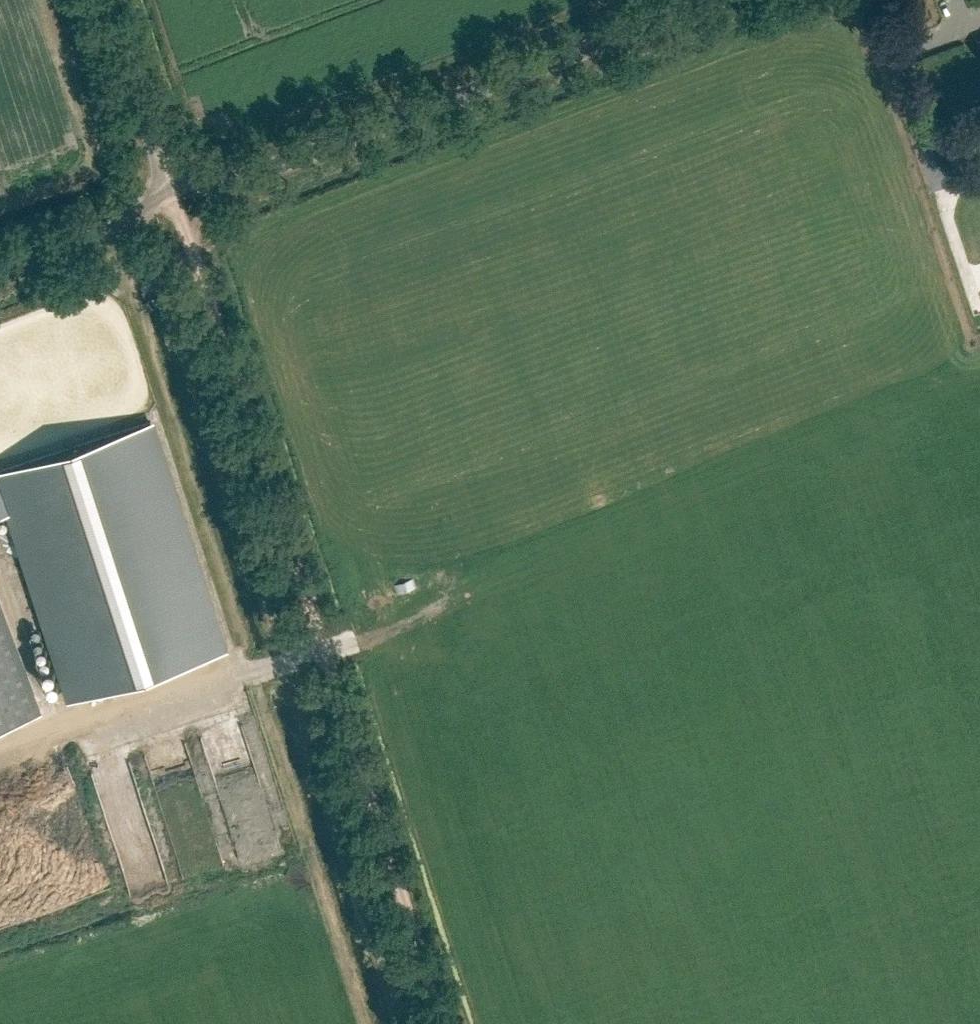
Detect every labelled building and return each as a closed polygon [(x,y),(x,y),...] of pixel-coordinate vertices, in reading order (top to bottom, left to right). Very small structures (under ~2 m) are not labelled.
[(12,510),(72,699),(224,651),(150,422),(0,470),(0,515),(12,510)] [(41,712),(0,603),(0,728),(41,712)]
